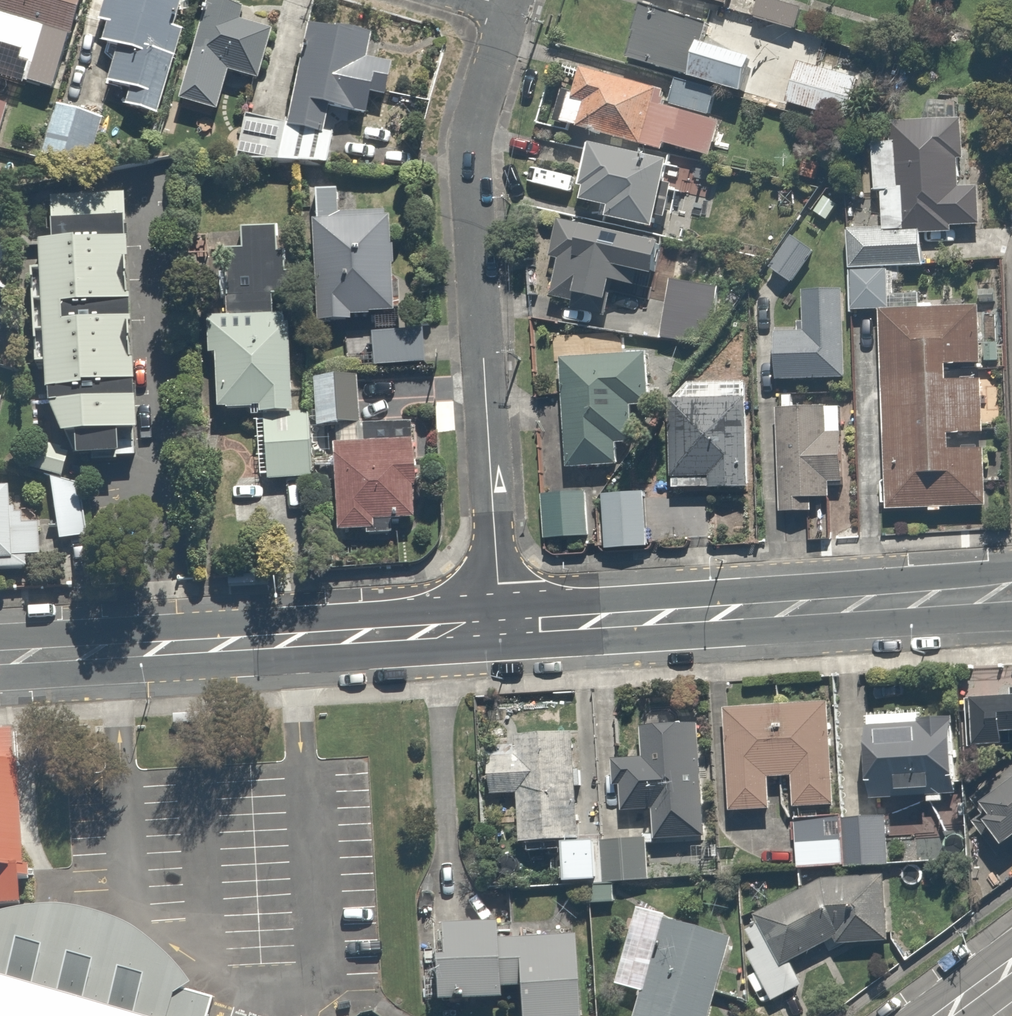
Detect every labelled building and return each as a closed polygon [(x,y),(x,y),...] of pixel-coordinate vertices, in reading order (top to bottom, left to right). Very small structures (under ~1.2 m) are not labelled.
[(0,14),(0,51),(21,57),(18,66),(32,70),(26,91),(57,99),(85,0),(4,0),(0,14)] [(170,0),(107,0),(100,22),(110,26),(101,52),(116,57),(106,86),(131,95),(124,113),(166,128),(205,12),(170,0)] [(737,13),(741,0),(700,0),(737,13)] [(796,0),(762,0),(761,25),(804,26),(805,0),(796,0)] [(706,22),(647,4),(629,64),(845,129),(861,76),(814,62),(819,46),(709,13),(706,22)] [(244,16),(209,7),(184,106),(222,116),(232,76),(262,84),(275,34),(242,26),(244,16)] [(294,123),(249,115),(240,165),(329,182),(337,137),(331,135),(336,107),(373,114),(377,97),(397,101),(404,67),(376,62),(381,37),(313,24),(294,123)] [(14,112),(5,109),(16,76),(3,72),(6,62),(0,60),(0,155),(14,112)] [(574,94),(565,124),(669,155),(671,147),(724,163),(738,116),(717,109),(721,95),(678,82),(674,98),(589,73),(582,96),(574,94)] [(959,229),(989,227),(984,105),(935,107),(936,122),(900,123),(901,145),(878,146),(880,197),(886,197),(887,226),(851,227),(854,313),(898,311),(897,270),(929,269),(928,243),(941,243),(940,236),(959,235),(959,229)] [(109,124),(61,107),(49,140),(97,157),(109,124)] [(678,163),(596,149),(589,189),(598,191),(595,208),(607,210),(605,219),(667,230),(678,163)] [(342,206),(343,193),(322,193),(321,327),(354,327),(354,318),(400,318),(400,259),(410,259),(410,236),(400,236),(400,212),(354,212),(354,206),(342,206)] [(79,464),(136,461),(135,438),(140,438),(138,406),(136,406),(135,390),(137,389),(136,368),(133,368),(132,332),(134,332),(134,326),(132,326),(131,310),(133,310),(132,304),(130,304),(128,268),(131,267),(130,247),(128,247),(126,198),(51,201),(54,246),(40,247),(41,274),(32,275),(37,370),(46,370),(48,397),(50,397),(51,410),(63,442),(68,441),(79,464)] [(291,224),(246,222),(245,255),(228,254),(226,317),(209,316),(207,357),(221,358),(219,413),(262,415),(259,482),(318,485),(319,458),(324,458),(325,437),(318,437),(319,416),(296,415),(302,274),(289,273),(291,224)] [(672,240),(555,224),(549,267),(561,269),(557,297),(617,305),(621,275),(637,277),(638,269),(668,273),(672,240)] [(730,286),(677,277),(666,339),(719,348),(730,286)] [(810,330),(778,331),(781,383),(831,381),(831,391),(854,390),(848,292),(808,294),(810,330)] [(986,310),(885,313),(890,510),(991,508),(990,453),(961,454),(961,432),(997,431),(995,380),(962,380),(961,363),(1004,362),(1003,333),(986,333),(986,310)] [(653,416),(651,358),(567,362),(572,470),(624,468),(623,436),(633,435),(632,416),(653,416)] [(369,377),(328,375),(325,428),(367,430),(369,377)] [(762,398),(678,401),(682,491),(765,488),(762,398)] [(859,486),(859,441),(851,441),(850,403),(776,404),(777,437),(783,437),(784,514),(812,514),(813,533),(846,532),(846,486),(859,486)] [(339,538),(379,538),(421,509),(421,443),(338,443),(339,538)] [(83,479),(57,481),(62,539),(88,536),(83,479)] [(45,573),(45,526),(27,526),(27,513),(15,513),(15,491),(0,491),(0,573),(45,573)] [(573,499),(549,498),(547,541),(571,542),(573,499)] [(229,589),(257,587),(256,577),(228,579),(229,589)] [(984,703),(986,754),(975,756),(979,811),(987,808),(1005,851),(1011,845),(1011,702),(984,703)] [(802,808),(815,808),(815,817),(803,818),(805,864),(849,862),(847,814),(829,815),(829,807),(842,807),(838,708),(731,712),(735,811),(776,810),(775,780),(801,779),(802,808)] [(967,716),(875,715),(874,798),(967,798),(967,716)] [(647,760),(623,761),(624,815),(657,815),(657,843),(712,842),(710,727),(647,728),(647,760)] [(0,733),(0,911),(30,909),(18,731),(0,733)] [(522,750),(495,750),(495,795),(520,795),(520,843),(570,843),(570,882),(605,882),(605,843),(579,843),(579,734),(522,735),(522,750)] [(886,815),(851,817),(853,867),(888,866),(886,815)] [(649,841),(613,841),(612,883),(648,884),(649,841)] [(760,947),(750,953),(773,998),(804,982),(793,961),(830,940),(893,942),(891,876),(831,877),(755,915),(762,924),(752,931),(760,947)] [(641,912),(619,990),(641,996),(636,1015),(713,1015),(735,938),(641,912)] [(207,1007),(180,1001),(164,969),(130,940),(72,913),(18,917),(0,923),(0,1015),(204,1015),(207,1007)] [(442,932),(446,1006),(524,1001),(524,1015),(589,1015),(585,939),(506,943),(505,929),(442,932)]
